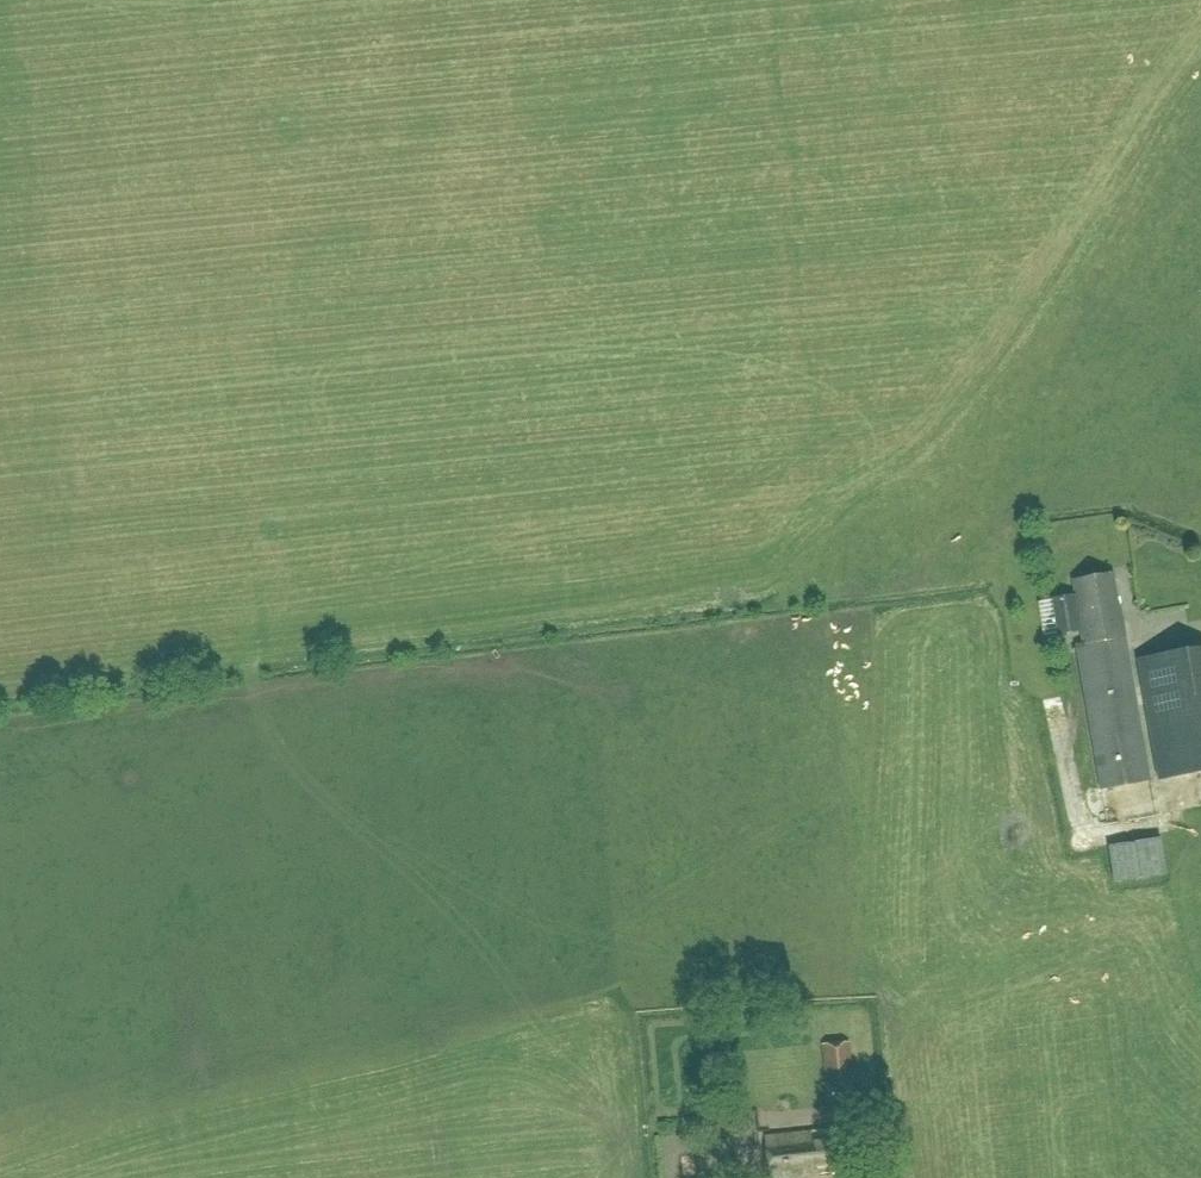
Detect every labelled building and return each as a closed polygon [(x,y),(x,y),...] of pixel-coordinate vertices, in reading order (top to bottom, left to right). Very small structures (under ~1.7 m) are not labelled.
[(1099,789),(1149,780),(1121,612),(1116,613),(1110,577),(1073,583),(1083,644),(1075,645),(1099,789)] [(1162,658),(1137,662),(1141,686),(1166,682),(1162,658)] [(1200,773),(1200,722),(1149,731),(1157,780),(1200,773)] [(815,1095),(863,1091),(856,1031),(809,1036),(815,1095)] [(764,1140),(769,1177),(803,1177),(803,1175),(835,1171),(831,1132),(764,1140)]
